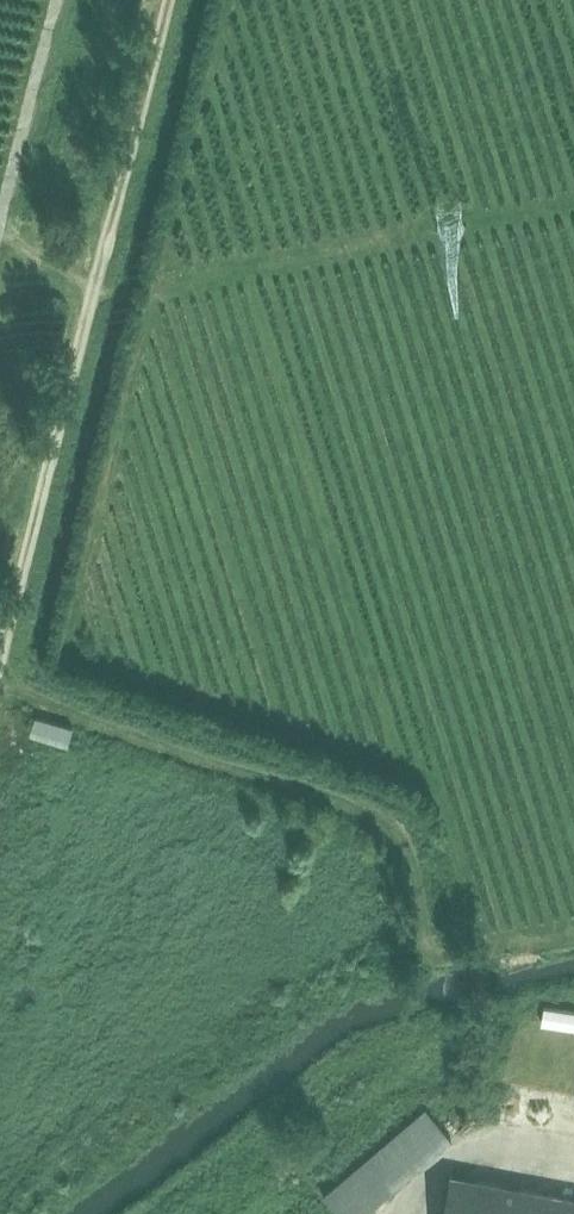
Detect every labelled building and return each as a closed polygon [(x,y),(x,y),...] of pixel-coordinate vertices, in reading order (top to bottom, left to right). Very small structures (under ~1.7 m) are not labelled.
[(451,1136),(425,1105),(322,1193),(340,1213),(361,1213),(451,1136)] [(451,1174),(444,1213),(573,1213),(573,1197),(451,1174)]
